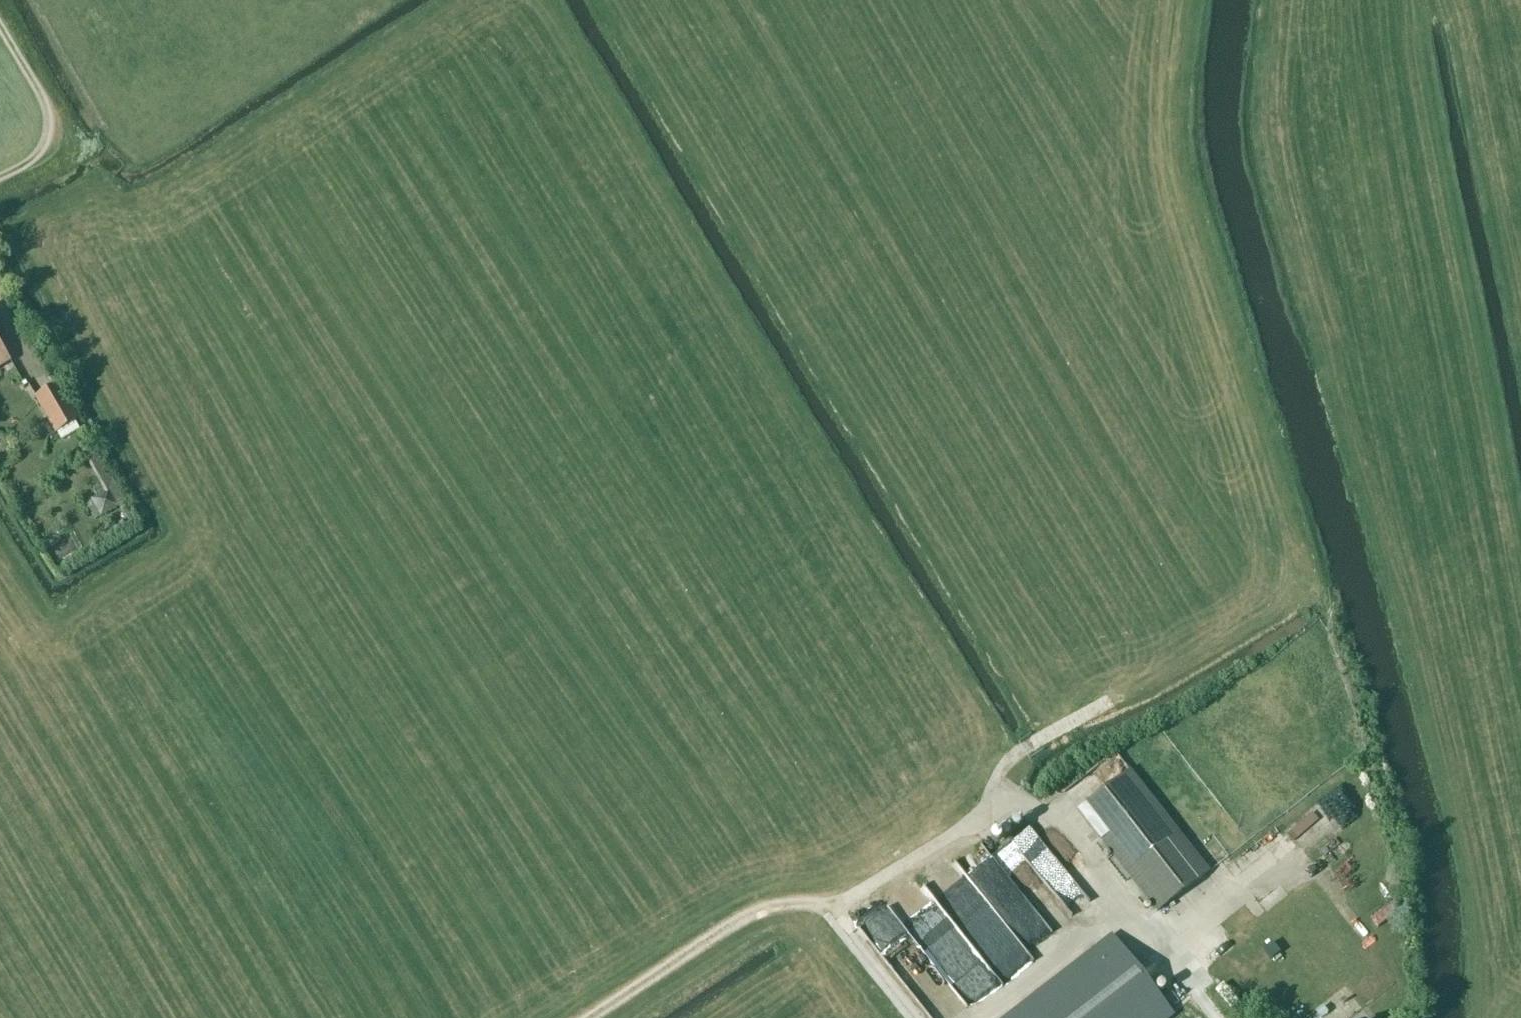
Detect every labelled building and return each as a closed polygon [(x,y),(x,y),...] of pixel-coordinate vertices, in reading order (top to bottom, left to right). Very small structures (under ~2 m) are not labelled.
[(0,342),(0,362),(9,357),(0,342)] [(79,419),(59,383),(34,397),(55,433),(79,419)] [(1156,913),(1209,872),(1130,769),(1076,811),(1156,913)] [(1001,851),(963,877),(1002,933),(984,945),(985,947),(945,975),(944,973),(941,981),(902,969),(925,1001),(950,983),(969,1010),(973,1011),(1037,965),(1029,953),(1055,934),(1044,918),(1051,920),(1062,912),(1048,908),(1039,915),(1006,869),(1010,856),(1015,853),(1021,861),(1030,863),(1069,918),(1090,903),(1034,825),(999,850),(1001,851)] [(1173,1015),(1111,935),(1005,1017),(1168,1017),(1173,1015)]
